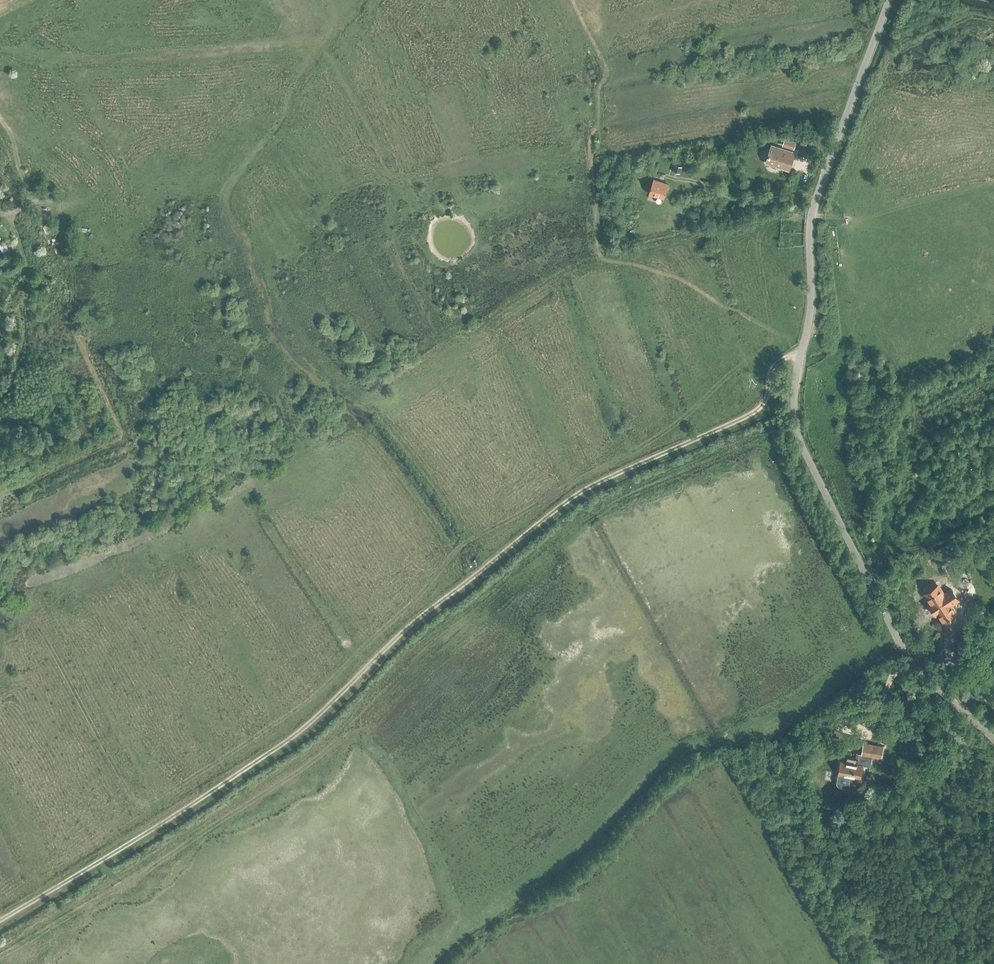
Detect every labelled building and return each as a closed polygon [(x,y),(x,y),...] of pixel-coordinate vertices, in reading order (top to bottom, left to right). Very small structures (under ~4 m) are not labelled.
[(794,153),(771,145),(766,162),(789,169),(794,153)] [(648,193),(664,198),(669,183),(653,178),(648,193)] [(958,600),(952,589),(944,594),(940,588),(928,596),(931,601),(928,603),(934,613),(937,611),(942,621),(955,615),(950,605),(958,600)] [(863,761),(867,762),(869,745),(863,744),(862,752),(856,752),(856,757),(846,756),(845,761),(839,760),(837,774),(861,778),(863,761)]
